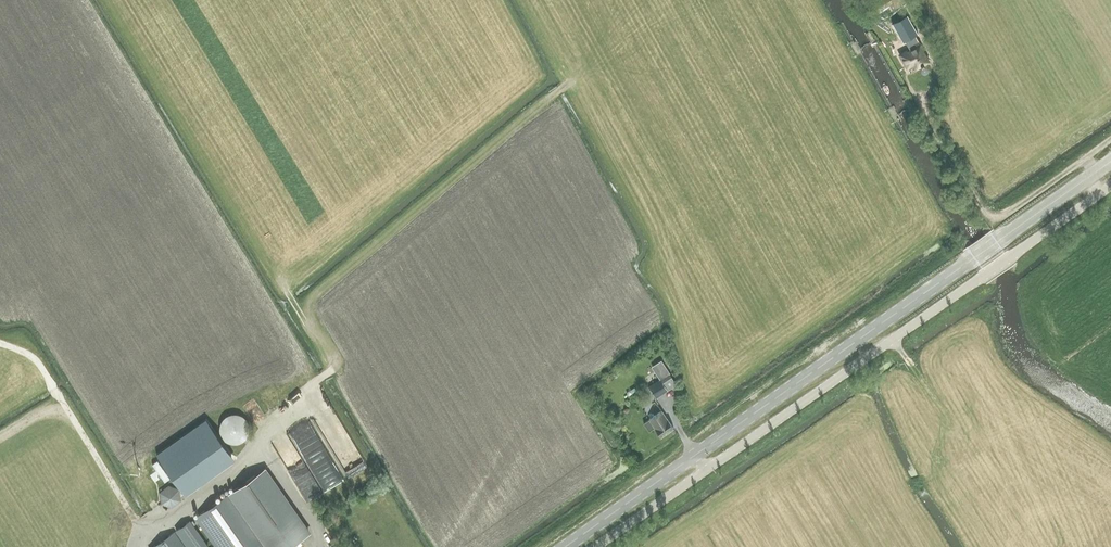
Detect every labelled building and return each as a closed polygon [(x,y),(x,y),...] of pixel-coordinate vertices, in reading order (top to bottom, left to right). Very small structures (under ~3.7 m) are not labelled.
[(911,12),(917,8),(913,1),(907,5),(911,12)] [(916,69),(928,63),(919,46),(921,45),(918,39),(907,45),(909,49),(899,54),(907,69),(913,65),(916,69)] [(656,398),(667,390),(667,389),(676,383),(669,373),(660,379),(649,387),(656,398)] [(667,419),(661,411),(649,419),(655,427),(654,427),(661,437),(673,428),(667,419)] [(235,443),(239,443),(243,441),(247,438),(249,434),(250,429),(249,425),(247,421),(244,417),(240,415),(235,415),(231,415),(227,417),(224,420),(222,424),(221,429),(221,433),(223,437),(226,441),(230,443),(235,443)] [(235,460),(206,419),(157,454),(186,495),(235,460)] [(316,471),(327,490),(345,478),(335,461),(331,464),(330,462),(316,471)] [(309,534),(264,470),(195,518),(215,546),(290,546),(309,534)] [(172,508),(180,500),(178,490),(168,486),(160,493),(162,504),(172,508)] [(207,546),(190,521),(176,531),(187,546),(206,546),(207,546)] [(174,532),(153,546),(185,546),(174,532)]
